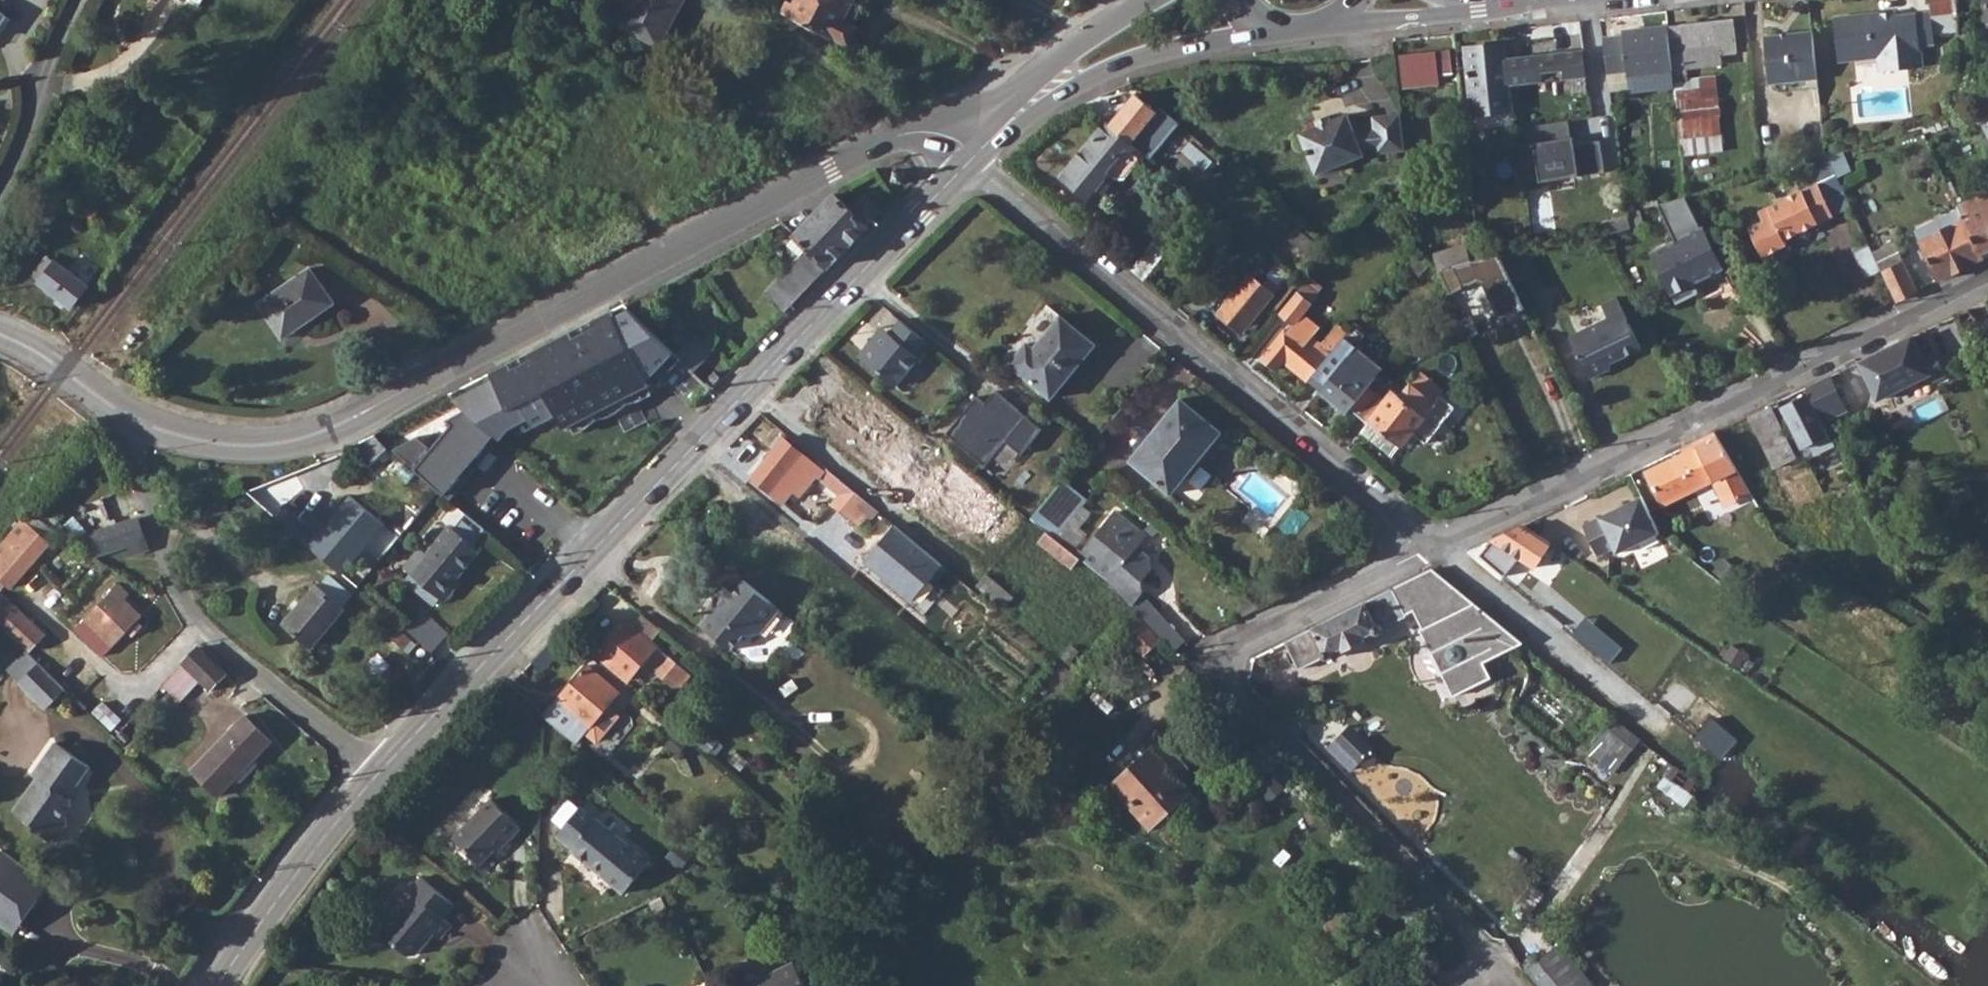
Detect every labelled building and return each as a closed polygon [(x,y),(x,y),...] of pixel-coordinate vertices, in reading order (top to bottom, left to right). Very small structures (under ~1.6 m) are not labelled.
[(12,0),(0,0),(0,28),(8,16),(3,13),(12,0)] [(609,24),(638,41),(641,36),(650,42),(665,16),(669,17),(679,0),(623,0),(609,24)] [(782,13),(848,47),(858,29),(843,20),(854,0),(797,0),(793,9),(787,5),(789,2),(786,0),(781,0),(778,5),(785,10),(782,13)] [(1956,0),(1931,0),(1932,13),(1934,34),(1959,31),(1959,28),(1956,0)] [(1920,45),(1917,14),(1912,15),(1897,16),(1897,12),(1834,18),(1839,61),(1879,57),(1881,72),(1922,67),(1920,45)] [(1932,13),(1917,14),(1920,45),(1935,43),(1934,34),(1932,13)] [(1662,27),(1664,47),(1677,45),(1677,42),(1713,39),(1714,49),(1731,47),(1728,18),(1662,24),(1662,27)] [(1623,77),(1667,72),(1664,47),(1662,27),(1617,32),(1617,39),(1600,40),(1603,73),(1621,71),(1623,77)] [(1967,27),(1959,28),(1959,31),(1960,44),(1969,43),(1967,27)] [(1818,79),(1813,31),(1765,36),(1770,84),(1779,83),(1816,79),(1818,79)] [(1468,94),(1507,89),(1507,82),(1504,56),(1502,40),(1463,45),(1468,94)] [(1579,48),(1537,52),(1540,78),(1582,74),(1579,48)] [(1450,65),(1448,49),(1397,54),(1400,78),(1416,76),(1417,88),(1438,86),(1437,67),(1450,65)] [(1504,56),(1507,82),(1540,78),(1537,52),(1504,56)] [(1816,79),(1779,83),(1780,93),(1817,89),(1816,79)] [(1682,152),(1722,152),(1723,80),(1683,80),(1682,152)] [(1110,125),(1137,148),(1151,131),(1144,126),(1157,112),(1136,94),(1110,125)] [(1314,106),(1318,121),(1345,113),(1341,98),(1314,106)] [(1374,154),(1402,150),(1399,114),(1370,117),(1371,129),(1351,131),(1344,114),(1327,120),(1314,125),(1300,131),(1340,163),(1361,155),(1358,150),(1373,149),(1374,154)] [(1143,166),(1150,159),(1137,148),(1110,125),(1105,121),(1080,151),(1105,172),(1124,151),(1143,166)] [(1569,121),(1518,128),(1523,169),(1538,167),(1540,178),(1578,172),(1579,176),(1605,172),(1600,141),(1575,145),(1574,137),(1571,138),(1569,121)] [(1313,174),(1340,163),(1300,131),(1296,132),(1313,174)] [(1112,178),(1105,172),(1080,151),(1059,175),(1091,202),(1112,178)] [(1844,193),(1826,155),(1807,161),(1818,184),(1760,212),(1764,222),(1750,229),(1763,257),(1788,245),(1785,239),(1834,216),(1832,213),(1827,201),(1844,193)] [(1987,251),(1987,188),(1956,204),(1963,218),(1981,255),(1987,251)] [(813,214),(849,247),(861,234),(868,227),(866,224),(881,209),(866,195),(852,210),(834,193),(831,194),(813,214)] [(1850,205),(1844,193),(1827,201),(1832,213),(1850,205)] [(1686,197),(1658,204),(1676,242),(1652,254),(1672,293),(1674,292),(1679,302),(1697,293),(1693,283),(1723,268),(1703,228),(1702,229),(1686,197)] [(1948,271),(1981,255),(1963,218),(1959,210),(1914,231),(1918,240),(1935,277),(1948,271)] [(812,252),(829,268),(838,258),(849,247),(813,214),(794,234),(812,252)] [(1129,266),(1144,278),(1179,235),(1165,222),(1129,266)] [(1893,298),(1913,288),(1890,240),(1869,250),(1877,267),(1893,298)] [(1492,251),(1508,281),(1531,271),(1516,244),(1492,251)] [(797,301),(829,268),(812,252),(780,285),(797,301)] [(54,267),(44,260),(30,276),(41,284),(39,286),(72,309),(89,288),(57,265),(54,267)] [(307,323),(337,303),(314,268),(263,302),(284,332),(304,319),(307,323)] [(1262,284),(1249,272),(1217,311),(1242,331),(1279,285),(1269,276),(1262,284)] [(1281,311),(1294,322),(1316,293),(1304,283),(1281,311)] [(1642,348),(1618,297),(1602,305),(1608,317),(1569,336),(1590,380),(1611,369),(1607,360),(1618,355),(1620,360),(1642,348)] [(494,378),(454,400),(464,409),(492,433),(501,441),(512,430),(521,436),(560,415),(567,430),(666,378),(684,359),(626,302),(491,372),(494,378)] [(1096,343),(1062,314),(1033,348),(1027,343),(1010,363),(1051,397),(1096,343)] [(926,340),(899,318),(889,331),(886,329),(876,342),(870,338),(857,354),(895,384),(918,355),(916,353),(926,340)] [(1335,343),(1347,328),(1339,321),(1327,335),(1335,343)] [(1328,348),(1294,322),(1288,332),(1283,328),(1262,355),(1277,367),(1287,353),(1309,371),(1328,348)] [(1920,356),(1910,334),(1890,344),(1857,360),(1873,394),(1909,378),(1912,381),(1927,374),(1931,381),(1942,376),(1930,351),(1920,356)] [(683,352),(703,366),(715,349),(695,335),(683,352)] [(1315,387),(1346,413),(1382,368),(1343,336),(1319,365),(1328,373),(1315,387)] [(1425,440),(1449,411),(1435,399),(1413,381),(1402,394),(1394,388),(1369,419),(1402,445),(1414,430),(1425,440)] [(853,420),(872,436),(881,444),(896,427),(848,388),(835,402),(855,418),(853,420)] [(976,394),(946,431),(986,462),(1006,437),(1022,450),(1042,425),(995,388),(984,401),(976,394)] [(1435,399),(1449,411),(1454,404),(1440,392),(1435,399)] [(850,418),(820,393),(792,427),(821,452),(850,418)] [(1166,495),(1223,428),(1182,393),(1126,462),(1166,495)] [(1826,433),(1805,393),(1792,399),(1793,403),(1788,405),(1808,441),(1826,433)] [(492,433),(464,409),(447,418),(453,422),(415,466),(443,494),(492,433)] [(1742,419),(1768,468),(1782,461),(1779,453),(1782,451),(1760,411),(1742,419)] [(853,420),(852,419),(846,426),(866,443),(872,436),(853,420)] [(1723,502),(1747,491),(1712,430),(1701,436),(1702,440),(1645,469),(1662,503),(1711,479),(1723,502)] [(785,436),(744,487),(775,512),(795,488),(817,462),(785,436)] [(389,452),(378,439),(359,456),(369,469),(389,452)] [(1003,499),(957,461),(937,485),(983,522),(1003,499)] [(851,484),(828,466),(820,476),(843,495),(851,484)] [(1061,478),(1034,521),(1061,537),(1087,494),(1061,478)] [(869,500),(851,484),(843,495),(835,503),(853,519),(869,500)] [(1658,531),(1654,524),(1640,495),(1597,517),(1598,520),(1580,529),(1596,559),(1615,549),(1617,551),(1658,531)] [(286,525),(296,515),(281,502),(272,512),(286,525)] [(307,506),(291,525),(313,544),(329,525),(307,506)] [(1117,510),(1078,556),(1080,557),(1110,581),(1131,603),(1142,591),(1141,580),(1151,569),(1151,557),(1136,546),(1145,535),(1117,510)] [(456,529),(453,527),(432,552),(426,546),(408,566),(414,572),(409,578),(438,603),(444,597),(449,601),(464,583),(460,579),(482,553),(475,546),(490,530),(470,514),(456,529)] [(146,555),(136,519),(88,532),(94,553),(123,545),(127,560),(146,555)] [(22,520),(0,547),(0,577),(11,587),(50,542),(22,520)] [(1534,564),(1548,543),(1545,540),(1521,524),(1495,536),(1534,564)] [(1078,556),(1056,537),(1049,532),(1039,541),(1071,568),(1080,557),(1078,556)] [(1413,609),(1419,620),(1455,603),(1481,624),(1489,615),(1432,568),(1398,585),(1410,610),(1413,609)] [(1016,596),(990,573),(980,585),(1007,607),(1016,596)] [(787,612),(750,582),(738,596),(729,588),(713,606),(718,610),(705,625),(735,652),(747,638),(768,635),(787,612)] [(119,584),(76,629),(104,656),(129,630),(137,621),(142,617),(125,600),(130,595),(119,584)] [(1344,612),(1272,648),(1285,673),(1289,671),(1293,674),(1310,665),(1309,662),(1340,646),(1342,650),(1362,639),(1361,636),(1383,625),(1385,628),(1402,619),(1403,614),(1405,612),(1392,588),(1344,612)] [(321,653),(353,616),(326,591),(293,629),(321,653)] [(0,599),(0,624),(29,651),(46,635),(3,595),(0,599)] [(1483,663),(1524,644),(1489,615),(1481,624),(1455,603),(1419,620),(1422,625),(1417,628),(1451,696),(1489,676),(1483,663)] [(1145,653),(1161,639),(1137,615),(1122,628),(1145,653)] [(142,626),(137,621),(129,630),(134,634),(142,626)] [(649,663),(666,676),(679,662),(629,621),(600,656),(632,682),(649,663)] [(1164,637),(1176,649),(1179,648),(1186,641),(1168,621),(1158,630),(1164,637)] [(194,666),(206,651),(179,625),(164,640),(194,666)] [(209,654),(206,651),(194,666),(196,667),(209,654)] [(21,682),(39,663),(27,652),(9,670),(21,682)] [(679,662),(666,676),(678,686),(685,686),(695,675),(679,662)] [(47,709),(66,689),(39,663),(21,682),(20,683),(47,709)] [(551,713),(553,715),(583,740),(593,728),(606,739),(624,719),(611,707),(622,694),(591,666),(551,713)] [(211,761),(238,788),(243,784),(237,778),(275,734),(252,715),(211,761)] [(1356,769),(1374,741),(1347,724),(1329,751),(1356,769)] [(68,798),(90,766),(56,742),(34,774),(38,778),(15,811),(35,826),(33,828),(54,843),(68,824),(66,817),(64,815),(72,804),(71,799),(68,798)] [(1192,790),(1153,747),(1112,785),(1150,829),(1192,790)] [(230,797),(238,788),(211,761),(202,771),(230,797)] [(1663,789),(1691,799),(1697,781),(1669,772),(1663,789)] [(525,820),(492,792),(457,834),(485,858),(507,833),(512,836),(525,820)] [(578,847),(609,874),(614,869),(633,886),(656,860),(605,815),(602,818),(587,804),(564,832),(578,844),(578,847)] [(711,847),(701,839),(688,854),(698,863),(711,847)] [(60,878),(19,848),(6,866),(11,869),(0,884),(0,899),(10,907),(14,902),(37,919),(48,905),(43,901),(60,878)] [(455,905),(422,877),(410,891),(415,895),(382,933),(409,955),(416,955),(430,939),(428,938),(433,932),(441,938),(452,925),(444,918),(455,905)] [(801,959),(751,983),(753,985),(814,985),(801,959)] [(1544,985),(1564,985),(1544,960),(1531,969),(1544,985)]
